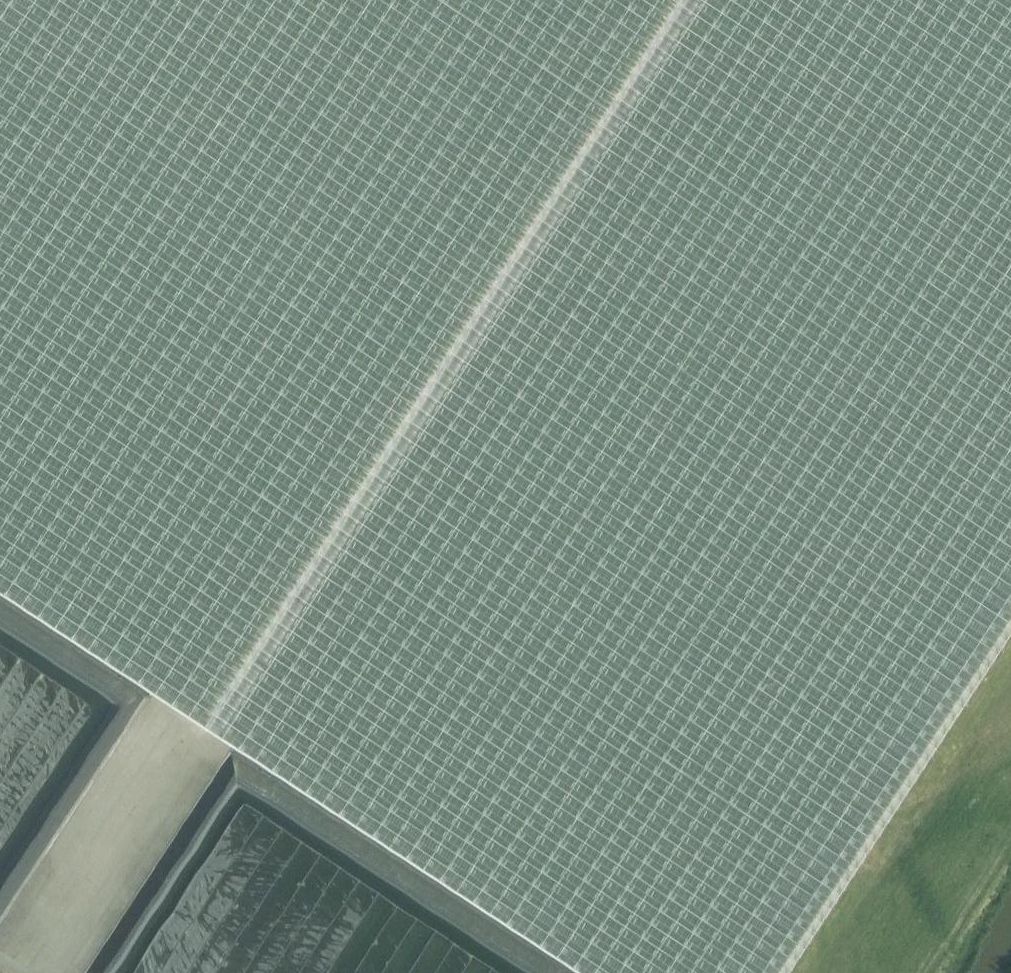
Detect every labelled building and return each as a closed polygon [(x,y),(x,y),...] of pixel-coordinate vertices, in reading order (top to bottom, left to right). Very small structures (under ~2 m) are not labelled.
[(592,972),(781,972),(1010,622),(1010,0),(0,0),(0,585),(592,972)]
